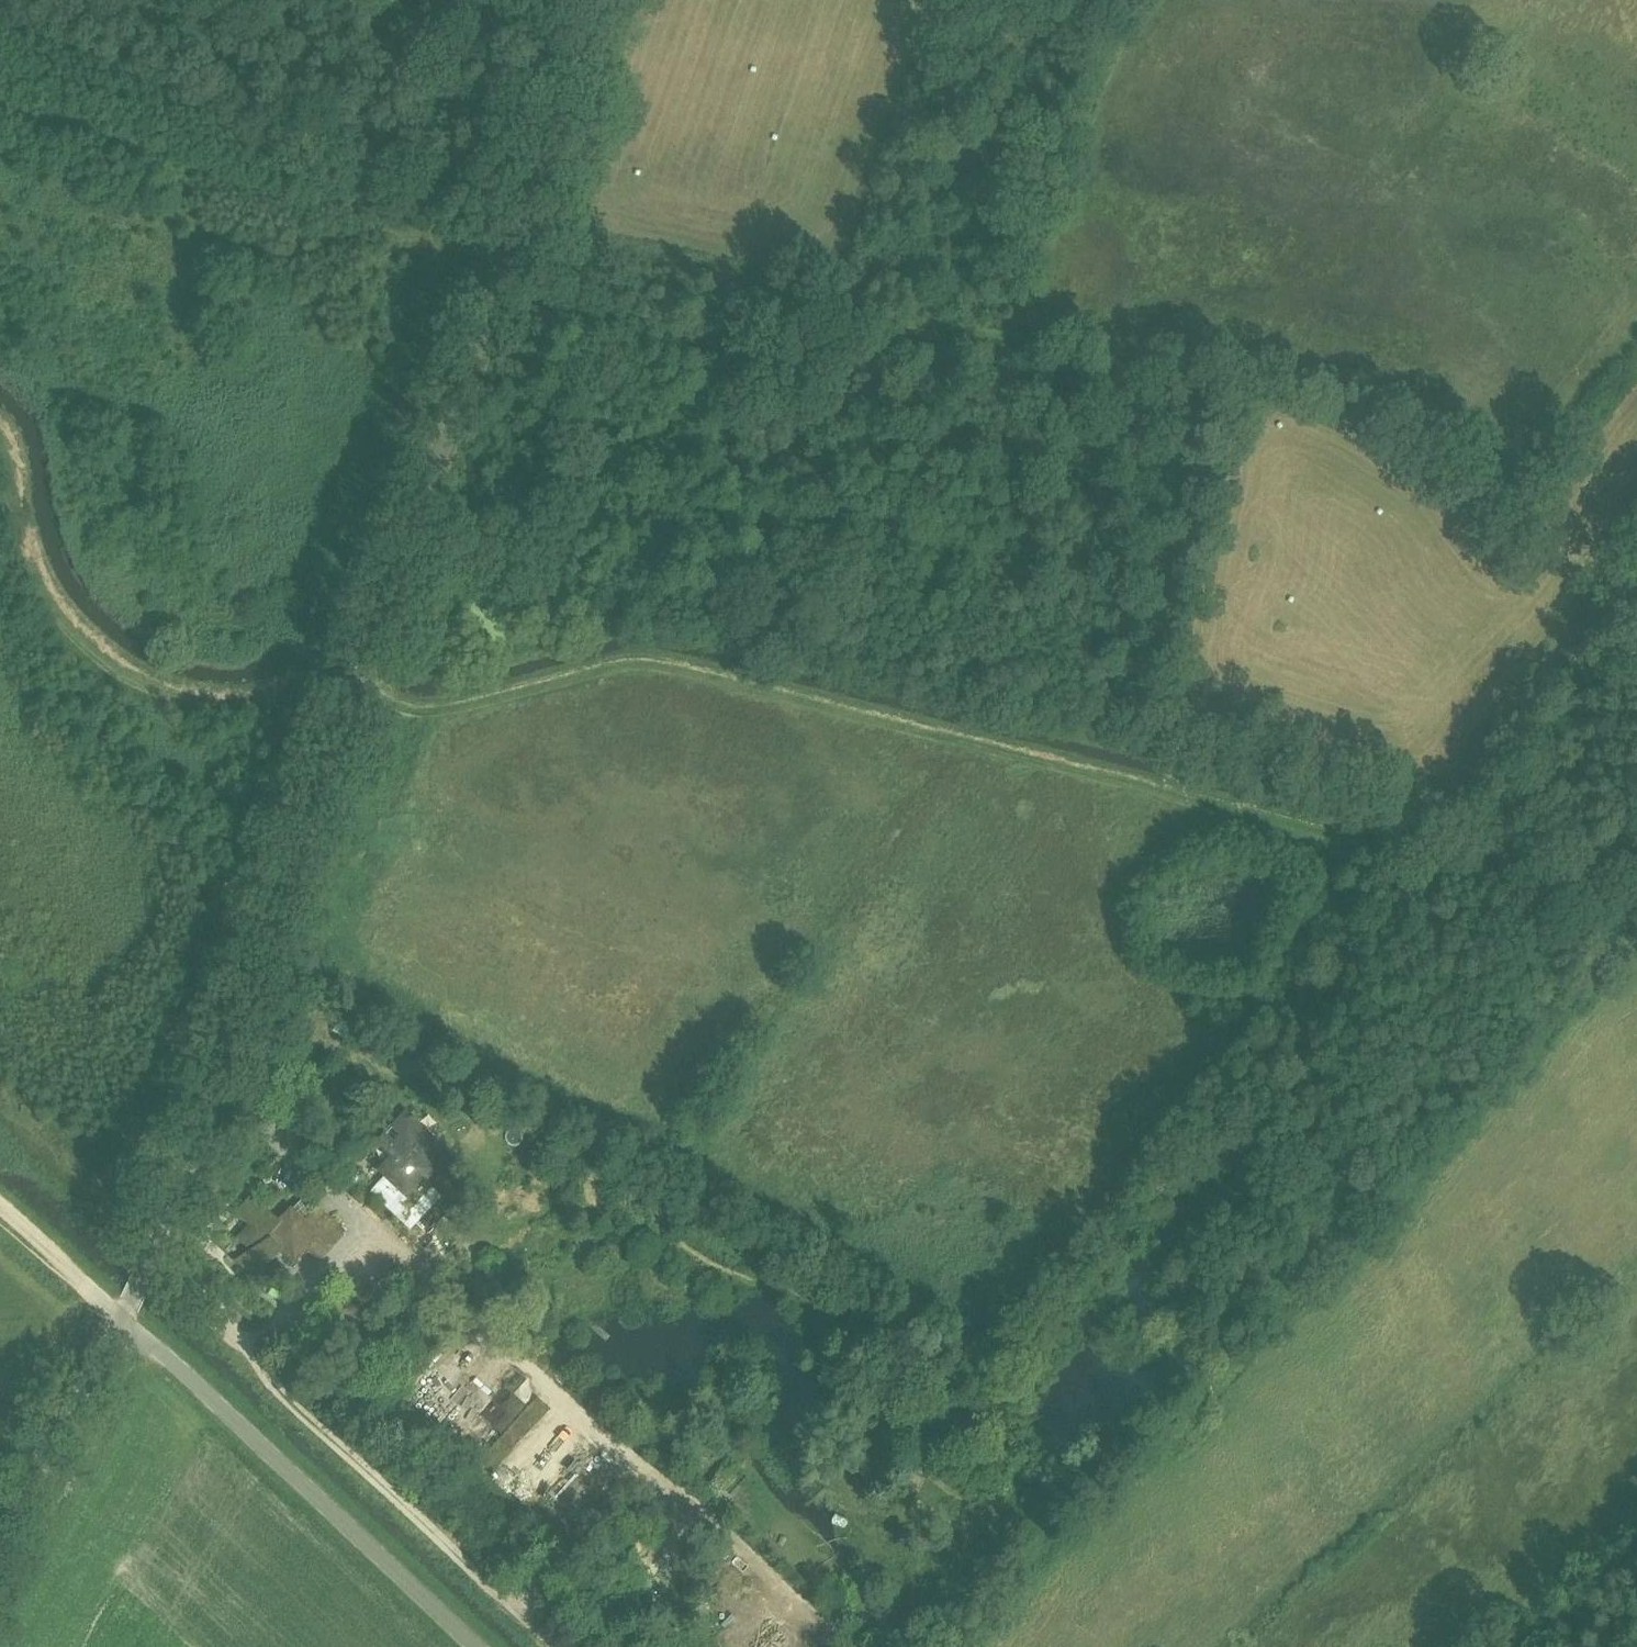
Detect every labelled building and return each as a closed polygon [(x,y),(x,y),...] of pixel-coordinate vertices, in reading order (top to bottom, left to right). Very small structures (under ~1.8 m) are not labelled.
[(356,1100),(333,1122),(356,1145),(372,1128),(382,1137),(378,1141),(393,1154),(379,1170),(390,1179),(376,1195),(410,1228),(439,1197),(424,1183),(438,1168),(422,1154),(437,1138),(407,1110),(386,1133),(376,1124),(378,1122),(356,1100)] [(238,1238),(251,1249),(235,1259),(256,1279),(269,1265),(279,1252),(294,1264),(307,1251),(321,1263),(349,1231),(318,1205),(312,1211),(305,1218),(292,1206),(279,1219),(265,1207),(251,1195),(231,1215),(250,1224),(238,1238)] [(537,1396),(520,1415),(534,1428),(551,1409),(537,1396)] [(506,1470),(533,1439),(520,1428),(493,1459),(506,1470)]
